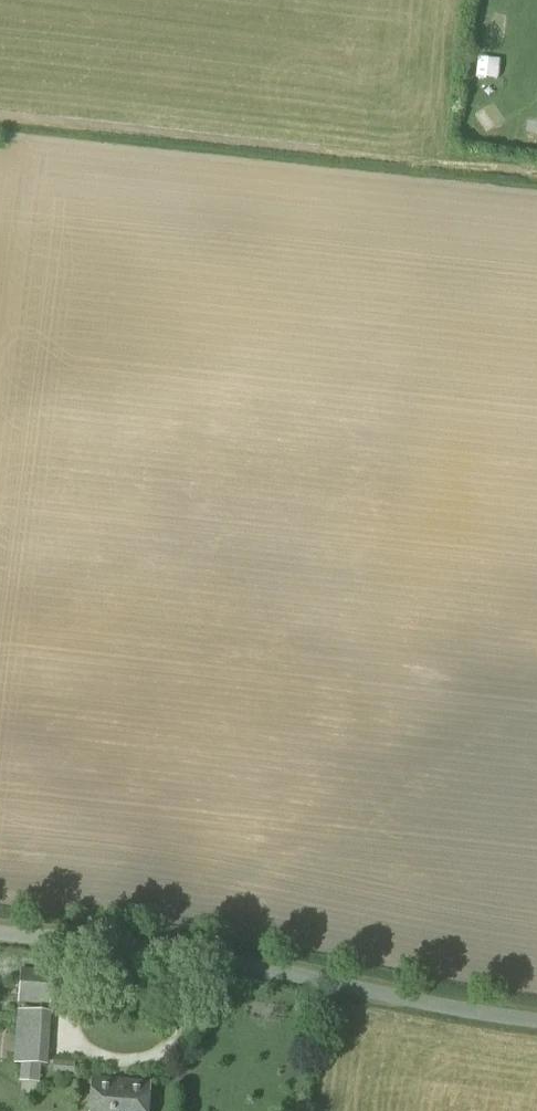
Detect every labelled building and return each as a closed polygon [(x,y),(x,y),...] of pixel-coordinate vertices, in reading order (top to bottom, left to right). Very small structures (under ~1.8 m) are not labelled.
[(49,1006),(51,974),(20,971),(18,1004),(49,1006)] [(45,1064),(46,1013),(20,1012),(18,1063),(21,1063),(19,1084),(38,1085),(39,1064),(45,1064)] [(147,1085),(89,1081),(87,1110),(145,1110),(147,1085)]
